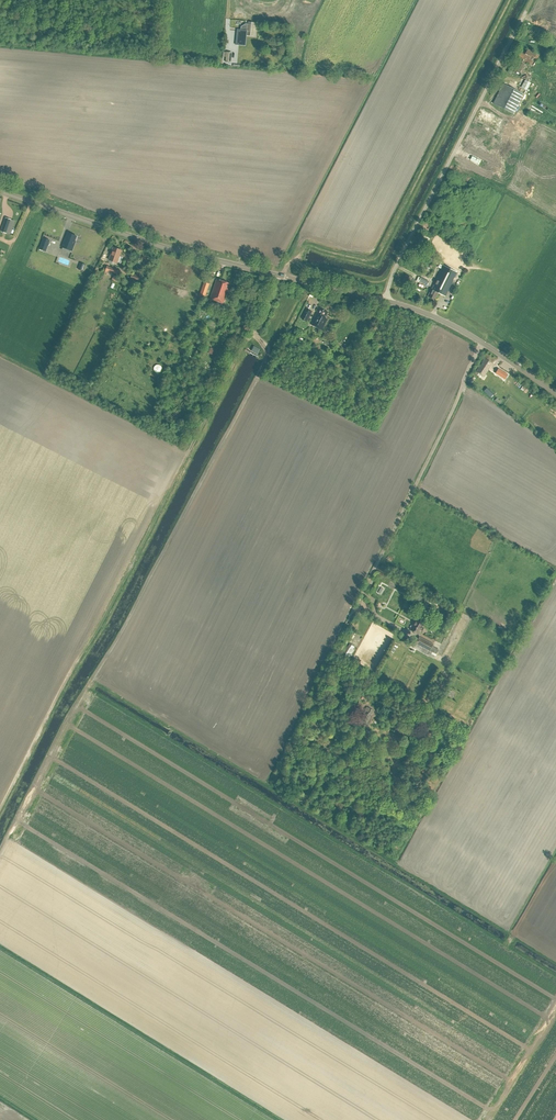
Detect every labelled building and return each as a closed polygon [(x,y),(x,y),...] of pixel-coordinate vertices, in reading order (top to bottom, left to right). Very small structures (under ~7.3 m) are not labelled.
[(239,21),(239,25),(244,26),(244,32),(247,32),(247,34),(248,34),(248,35),(252,36),(253,30),(255,30),(255,23),(245,22),(245,21),(239,21)] [(539,55),(528,49),(526,53),(521,50),(517,57),(533,66),(539,55)] [(223,52),(223,57),(226,57),(225,62),(231,63),(232,52),(223,52)] [(519,75),(524,65),(519,62),(513,72),(519,75)] [(526,90),(530,83),(525,80),(521,88),(526,90)] [(513,114),(524,95),(504,85),(494,104),(513,114)] [(1,231),(7,233),(12,220),(6,218),(1,231)] [(76,236),(68,233),(66,240),(65,240),(62,247),(72,251),(76,241),(75,241),(76,236)] [(417,238),(413,243),(418,246),(421,242),(417,238)] [(113,247),(109,260),(117,263),(117,262),(121,263),(123,257),(120,256),(122,250),(113,247)] [(107,266),(105,270),(118,275),(119,270),(107,266)] [(445,297),(457,273),(443,266),(428,297),(435,300),(438,293),(445,297)] [(408,286),(412,278),(407,275),(402,283),(408,286)] [(427,285),(429,281),(421,277),(419,281),(427,285)] [(230,283),(217,279),(210,299),(223,303),(230,283)] [(209,284),(204,282),(200,294),(205,296),(209,284)] [(191,294),(196,296),(200,287),(195,285),(191,294)] [(307,322),(312,311),(306,308),(301,318),(307,322)] [(330,314),(328,312),(320,308),(311,325),(322,330),(330,314)] [(297,323),(301,314),(297,312),(293,321),(297,323)] [(257,354),(260,349),(254,346),(251,351),(257,354)] [(221,349),(216,347),(215,349),(210,347),(208,353),(213,355),(212,357),(218,359),(221,349)] [(489,368),(492,363),(484,358),(481,363),(482,363),(480,366),(476,371),(484,376),(488,369),(489,367),(489,368)] [(508,374),(499,368),(496,373),(505,379),(508,374)] [(490,397),(493,394),(487,388),(484,391),(490,397)] [(419,599),(411,595),(409,600),(420,606),(423,599),(420,597),(419,599)] [(419,612),(416,618),(410,629),(420,634),(425,623),(428,617),(419,612)] [(349,641),(355,632),(351,630),(346,639),(349,641)] [(434,658),(439,649),(432,646),(433,644),(419,636),(413,647),(434,658)] [(348,646),(343,653),(350,657),(354,650),(353,649),(354,647),(350,644),(348,646)] [(371,715),(374,710),(367,706),(364,710),(365,711),(365,712),(364,712),(360,718),(367,722),(370,716),(369,715),(370,714),(371,715)] [(352,720),(354,716),(351,714),(352,712),(349,710),(346,716),(352,720)]
